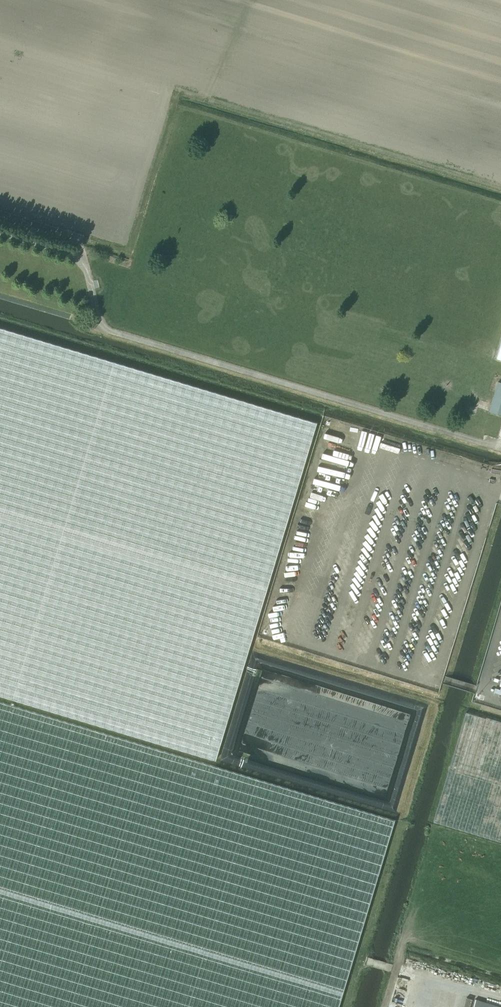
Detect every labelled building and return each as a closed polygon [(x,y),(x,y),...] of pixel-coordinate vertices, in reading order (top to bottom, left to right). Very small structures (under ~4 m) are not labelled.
[(216,760),(317,422),(0,327),(0,695),(216,760)] [(498,381),(489,410),(500,414),(500,382),(498,381)] [(384,856),(395,820),(0,701),(0,1006),(339,1006),(384,856)] [(466,712),(433,821),(500,842),(500,723),(466,712)] [(476,999),(473,1006),(500,1006),(476,999)]
